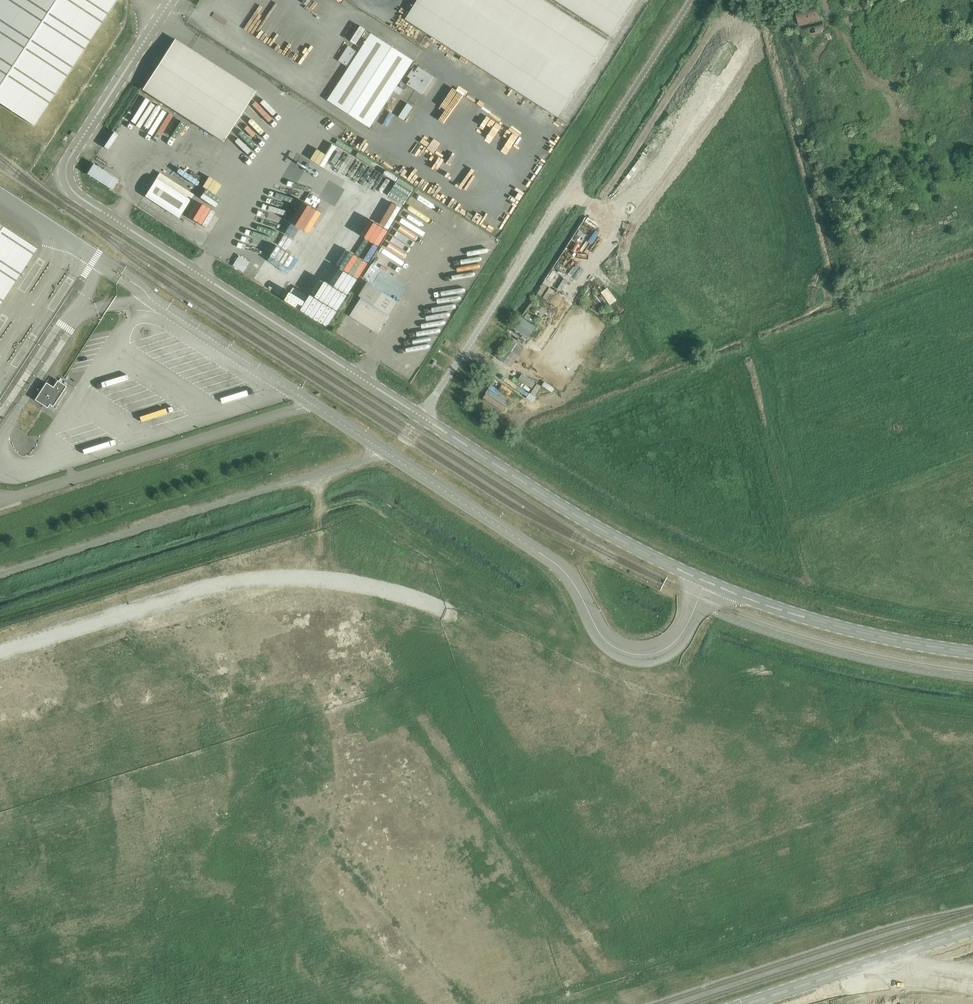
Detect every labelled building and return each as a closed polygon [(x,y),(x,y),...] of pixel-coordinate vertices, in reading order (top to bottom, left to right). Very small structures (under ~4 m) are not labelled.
[(34,126),(116,0),(0,0),(0,104),(34,126)] [(544,0),(418,0),(406,19),(558,117),(607,41),(544,0)] [(610,36),(633,0),(555,0),(610,36)] [(371,34),(328,101),(370,128),(413,61),(395,50),(371,34)] [(175,39),(160,62),(142,90),(223,142),(256,91),(175,39)] [(419,63),(410,76),(413,78),(410,84),(426,94),(438,76),(419,63)] [(454,86),(441,110),(446,114),(453,103),(460,107),(467,94),(454,86)] [(410,102),(401,116),(408,120),(416,105),(410,102)] [(176,144),(182,147),(191,132),(185,129),(176,144)] [(231,143),(224,154),(233,160),(240,149),(231,143)] [(340,174),(352,154),(336,144),(324,164),(340,174)] [(87,174),(112,190),(119,180),(93,164),(87,174)] [(145,196),(178,218),(190,200),(156,178),(145,196)] [(296,221),(303,226),(315,204),(308,200),(296,221)] [(384,223),(393,228),(404,207),(396,202),(384,223)] [(199,209),(194,218),(210,227),(215,217),(199,209)] [(367,277),(391,227),(364,214),(348,246),(357,251),(349,268),(330,258),(322,275),(330,279),(321,297),(293,283),(285,300),(336,324),(360,274),(367,277)] [(483,214),(478,222),(495,232),(499,225),(483,214)] [(293,222),(274,254),(283,260),(303,228),(293,222)] [(36,249),(0,225),(0,304),(36,249)] [(243,272),(250,262),(240,256),(233,266),(243,272)] [(572,261),(581,274),(587,270),(578,257),(572,261)] [(378,334),(390,315),(398,302),(368,282),(359,296),(362,297),(350,316),(378,334)] [(539,322),(527,313),(524,318),(536,326),(539,322)] [(536,327),(520,316),(512,327),(529,338),(536,327)] [(536,340),(540,333),(534,330),(530,337),(536,340)] [(524,348),(510,339),(497,359),(511,368),(524,348)] [(508,384),(494,375),(490,380),(504,389),(508,384)] [(55,409),(70,383),(60,377),(56,384),(49,380),(45,387),(44,386),(37,398),(55,409)]
